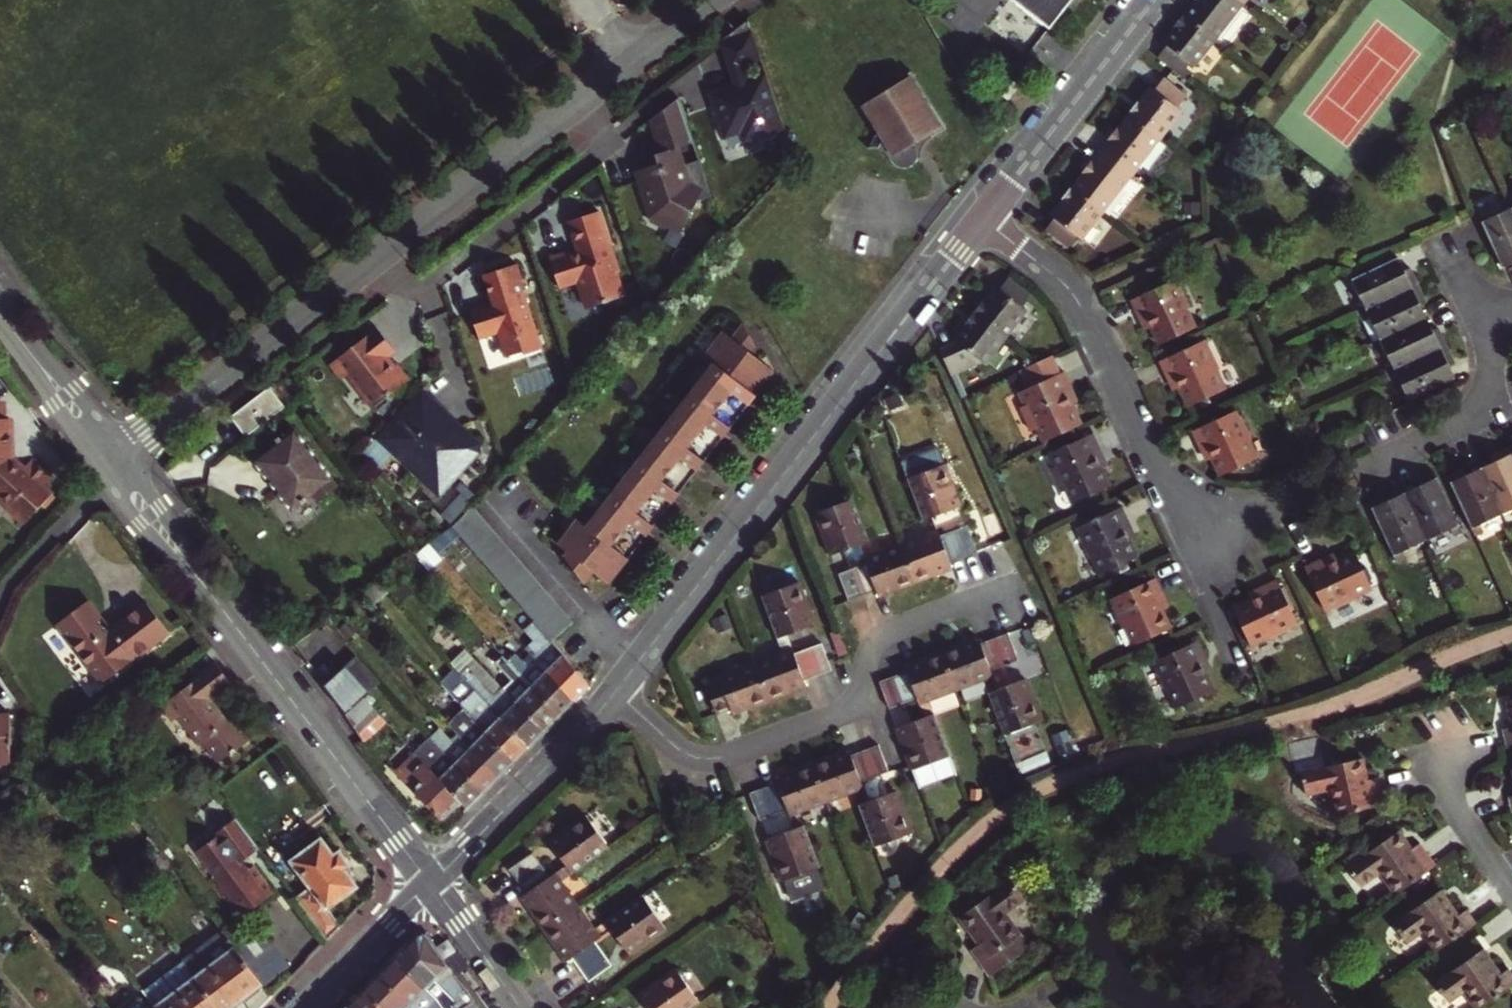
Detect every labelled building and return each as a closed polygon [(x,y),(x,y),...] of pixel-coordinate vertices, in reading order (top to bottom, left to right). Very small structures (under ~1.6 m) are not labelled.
[(1056,34),(1082,0),(1012,0),(1056,34)] [(1218,42),(1248,4),(1243,0),(1196,0),(1186,17),(1218,42)] [(1158,58),(1182,77),(1191,65),(1196,70),(1218,42),(1186,17),(1184,16),(1174,28),(1175,30),(1164,44),(1168,47),(1158,58)] [(741,65),(761,58),(754,38),(748,19),(720,40),(734,83),(709,92),(724,137),(740,132),(743,141),(784,128),(766,72),(745,79),(741,65)] [(877,149),(902,169),(907,169),(914,167),(919,159),(919,151),(915,145),(932,135),(934,137),(947,130),(912,73),(889,87),(892,92),(885,96),(883,94),(863,106),(879,131),(875,136),(883,141),(877,149)] [(1131,115),(1162,140),(1184,114),(1178,109),(1187,97),(1165,81),(1156,92),(1152,89),(1129,114),(1131,115)] [(1026,92),(1017,86),(1006,99),(1013,105),(1020,97),(1022,98),(1026,92)] [(711,195),(700,159),(680,166),(678,161),(681,160),(677,146),(694,141),(679,97),(651,119),(662,151),(666,164),(658,163),(636,170),(649,208),(655,211),(652,220),(665,228),(667,224),(682,231),(698,200),(711,195)] [(1162,140),(1131,115),(1119,131),(1117,130),(1102,153),(1133,178),(1162,140)] [(1133,178),(1102,153),(1093,164),(1092,163),(1072,190),(1104,215),(1133,178)] [(1072,190),(1071,189),(1061,201),(1063,202),(1052,216),(1056,220),(1046,232),(1068,249),(1078,237),(1083,241),(1104,215),(1072,190)] [(1510,198),(1500,203),(1503,210),(1482,220),(1504,267),(1511,263),(1511,202),(1510,198)] [(605,229),(600,211),(570,221),(580,252),(568,256),(567,252),(550,258),(559,287),(578,281),(587,308),(624,296),(617,273),(620,272),(611,246),(608,247),(602,229),(605,229)] [(1357,308),(1361,317),(1420,290),(1412,271),(1405,274),(1399,260),(1354,281),(1365,305),(1357,308)] [(522,278),(518,264),(484,275),(494,304),(495,307),(486,309),(485,307),(471,311),(480,338),(499,332),(507,357),(542,348),(532,318),(530,319),(524,303),(527,302),(523,291),(519,279),(522,278)] [(998,287),(977,312),(1009,339),(1030,313),(1023,307),(1032,296),(1011,279),(1002,291),(998,287)] [(1178,289),(1183,286),(1179,279),(1175,281),(1178,289)] [(1197,329),(1189,311),(1193,309),(1183,286),(1178,289),(1175,281),(1132,301),(1140,317),(1146,314),(1152,327),(1161,346),(1197,329)] [(1420,290),(1361,317),(1365,326),(1373,323),(1381,341),(1426,320),(1421,308),(1427,304),(1420,290)] [(988,364),(1009,339),(977,312),(967,323),(969,324),(955,340),(960,344),(945,350),(955,375),(986,362),(988,364)] [(1146,330),(1152,327),(1146,314),(1140,317),(1146,330)] [(1426,320),(1381,341),(1391,361),(1384,365),(1388,373),(1447,346),(1438,329),(1432,332),(1426,320)] [(395,352),(376,327),(362,337),(364,340),(331,366),(342,381),(348,376),(374,409),(410,381),(398,366),(395,368),(387,358),(395,352)] [(608,584),(652,529),(678,496),(774,373),(749,354),(753,349),(740,327),(730,339),(722,333),(704,356),(714,364),(585,528),(576,522),(558,545),(568,553),(564,558),(581,581),(593,573),(608,584)] [(1174,374),(1180,389),(1189,407),(1225,390),(1217,373),(1221,372),(1210,348),(1207,350),(1203,343),(1161,362),(1168,377),(1174,374)] [(1447,346),(1388,373),(1392,383),(1399,380),(1409,402),(1454,381),(1448,368),(1455,365),(1447,346)] [(1052,357),(1022,371),(1033,395),(1026,399),(1029,406),(1025,408),(1034,430),(1039,429),(1047,446),(1083,429),(1075,412),(1069,399),(1075,396),(1068,379),(1063,381),(1052,357)] [(1174,374),(1168,377),(1175,392),(1180,389),(1174,374)] [(447,415),(422,391),(377,438),(362,453),(379,469),(393,454),(438,497),(479,454),(479,446),(458,425),(455,429),(444,419),(447,415)] [(1069,399),(1075,412),(1082,409),(1075,396),(1069,399)] [(1021,401),(1025,408),(1029,406),(1026,399),(1021,401)] [(1256,461),(1247,441),(1251,439),(1241,417),(1237,419),(1234,412),(1192,431),(1199,446),(1205,443),(1211,457),(1220,477),(1256,461)] [(458,425),(447,415),(444,419),(455,429),(458,425)] [(8,424),(6,424),(0,425),(0,506),(23,530),(43,513),(40,511),(53,502),(41,491),(50,482),(30,465),(20,476),(5,462),(10,458),(8,424)] [(313,492),(319,500),(337,486),(292,427),(276,440),(279,443),(257,460),(293,507),(313,492)] [(1361,436),(1346,444),(1349,452),(1365,444),(1361,436)] [(1061,489),(1065,487),(1074,505),(1110,488),(1102,470),(1096,457),(1102,454),(1095,439),(1052,459),(1056,466),(1052,468),(1061,489)] [(1205,460),(1211,457),(1205,443),(1199,446),(1205,460)] [(1509,450),(1491,459),(1494,465),(1482,470),(1504,516),(1511,513),(1511,457),(1509,450)] [(1096,457),(1102,470),(1108,468),(1102,454),(1096,457)] [(922,516),(930,513),(959,501),(943,459),(906,474),(922,516)] [(1482,527),(1504,516),(1482,470),(1470,476),(1467,470),(1449,478),(1477,538),(1485,534),(1482,527)] [(1434,473),(1414,483),(1417,490),(1405,495),(1427,541),(1451,529),(1454,537),(1462,533),(1434,473)] [(868,536),(852,494),(816,508),(832,549),(858,540),(868,536)] [(1402,553),(1427,541),(1405,495),(1393,502),(1389,494),(1368,504),(1396,563),(1405,560),(1402,553)] [(571,625),(501,540),(493,529),(474,507),(453,523),(459,530),(533,620),(533,621),(542,631),(550,642),(571,625)] [(1124,526),(1131,523),(1123,508),(1081,527),(1084,534),(1081,536),(1091,558),(1094,557),(1103,575),(1139,558),(1130,539),(1124,526)] [(877,592),(914,578),(950,564),(948,559),(976,548),(966,521),(938,532),(936,526),(863,554),(865,559),(839,569),(849,596),(876,586),(877,592)] [(442,543),(459,530),(453,523),(437,536),(442,543)] [(1136,536),(1131,523),(1124,526),(1130,539),(1136,536)] [(1355,553),(1337,561),(1323,568),(1320,561),(1304,568),(1325,611),(1332,608),(1334,612),(1355,601),(1354,598),(1372,589),(1355,553)] [(1334,554),(1320,561),(1323,568),(1337,561),(1334,554)] [(1157,597),(1164,594),(1156,578),(1114,597),(1118,604),(1114,606),(1124,627),(1127,626),(1136,645),(1172,629),(1163,610),(1157,597)] [(798,579),(761,593),(777,636),(814,622),(798,579)] [(1278,582),(1263,589),(1266,595),(1252,602),(1234,610),(1251,647),(1270,638),(1272,641),(1293,631),(1292,627),(1298,624),(1278,582)] [(1249,596),(1252,602),(1266,595),(1263,589),(1249,596)] [(1170,607),(1164,594),(1157,597),(1163,610),(1170,607)] [(88,602),(58,624),(103,683),(170,633),(147,604),(110,631),(88,602)] [(531,656),(535,660),(572,701),(586,686),(550,642),(542,631),(533,621),(533,620),(522,630),(538,649),(531,656)] [(920,701),(957,687),(994,673),(991,667),(1019,657),(1008,629),(981,640),(980,636),(905,664),(906,668),(879,679),(889,706),(917,695),(920,701)] [(730,712),(767,697),(805,683),(803,677),(830,666),(820,639),(793,650),(791,645),(716,673),(718,678),(704,684),(714,711),(728,706),(730,712)] [(1156,669),(1166,690),(1169,689),(1178,708),(1214,691),(1206,672),(1200,659),(1206,656),(1199,641),(1157,660),(1161,667),(1156,669)] [(366,699),(384,684),(361,656),(326,685),(349,713),(366,699)] [(1212,669),(1206,656),(1200,659),(1206,672),(1212,669)] [(535,660),(519,674),(557,716),(572,701),(535,660)] [(191,688),(158,713),(169,728),(175,724),(196,752),(199,750),(211,766),(241,744),(229,729),(225,732),(207,708),(228,693),(211,669),(189,685),(191,688)] [(543,731),(504,688),(487,670),(471,685),(481,697),(493,711),(527,748),(543,731)] [(557,716),(519,674),(504,688),(543,731),(557,716)] [(1025,676),(999,686),(988,690),(1004,732),(1041,718),(1025,676)] [(1511,741),(1511,695),(1497,698),(1503,724),(1492,727),(1496,744),(1511,741)] [(481,697),(465,711),(486,736),(512,763),(527,748),(493,711),(481,697)] [(366,699),(349,713),(367,737),(385,722),(366,699)] [(0,708),(0,763),(11,763),(9,708),(0,708)] [(935,710),(925,714),(896,725),(917,782),(956,767),(935,710)] [(486,736),(465,711),(448,725),(463,741),(497,779),(512,763),(486,736)] [(497,779),(463,741),(455,747),(440,731),(431,740),(482,794),(497,779)] [(482,794),(431,740),(414,756),(459,804),(466,810),(482,794)] [(787,814),(862,785),(860,779),(888,768),(878,742),(849,752),(847,747),(772,775),(774,781),(748,791),(758,818),(784,808),(787,814)] [(245,750),(241,744),(211,766),(216,772),(245,750)] [(459,804),(414,756),(396,772),(442,820),(459,804)] [(1359,756),(1298,768),(1303,792),(1327,787),(1332,813),(1381,804),(1375,776),(1363,778),(1359,756)] [(858,802),(873,843),(911,829),(895,788),(858,802)] [(546,838),(563,861),(570,872),(607,846),(583,812),(546,838)] [(258,849),(236,819),(216,834),(218,837),(196,854),(200,859),(194,863),(237,921),(272,895),(253,869),(247,873),(240,863),(258,849)] [(781,878),(819,864),(803,822),(765,837),(781,878)] [(1393,893),(1433,864),(1418,842),(1409,848),(1395,829),(1344,866),(1358,885),(1377,872),(1393,893)] [(327,942),(340,928),(328,910),(357,889),(345,873),(351,869),(340,855),(334,859),(322,841),(292,864),(310,889),(295,899),(327,942)] [(611,964),(603,953),(595,941),(600,938),(576,905),(551,870),(546,873),(530,851),(508,867),(525,889),(519,893),(568,961),(573,958),(589,980),(611,964)] [(174,867),(164,854),(153,862),(163,875),(174,867)] [(130,892),(120,878),(110,886),(120,900),(130,892)] [(1438,887),(1390,921),(1404,941),(1419,930),(1433,950),(1474,920),(1465,907),(1456,913),(1438,887)] [(1000,888),(948,924),(968,952),(959,958),(978,984),(1018,956),(994,921),(1014,908),(1000,888)] [(640,893),(604,919),(628,952),(664,926),(640,893)] [(262,934),(238,952),(247,965),(272,947),(262,934)] [(429,941),(428,939),(426,936),(416,935),(406,945),(415,952),(417,954),(439,974),(435,979),(445,989),(450,994),(453,996),(450,1000),(455,1007),(477,1007),(429,941)] [(186,966),(217,1007),(233,1007),(263,986),(255,976),(247,965),(238,952),(226,937),(186,966)] [(275,945),(272,947),(247,965),(255,976),(263,986),(265,988),(292,968),(275,945)] [(394,958),(436,998),(440,1004),(442,1007),(444,1007),(450,1000),(453,996),(450,994),(445,989),(435,979),(439,974),(417,954),(415,952),(406,945),(394,958)] [(1476,1007),(1478,1007),(1511,984),(1511,971),(1509,967),(1500,973),(1481,947),(1434,981),(1448,1000),(1463,990),(1476,1007)] [(436,998),(394,958),(379,973),(415,1007),(436,1007),(431,1004),(436,998)] [(186,966),(182,961),(142,991),(152,1005),(154,1007),(217,1007),(186,966)] [(701,999),(677,966),(640,993),(651,1007),(688,1007),(701,999)] [(379,973),(363,989),(383,1007),(415,1007),(379,973)] [(351,1003),(356,1007),(383,1007),(363,989),(351,1003)]
